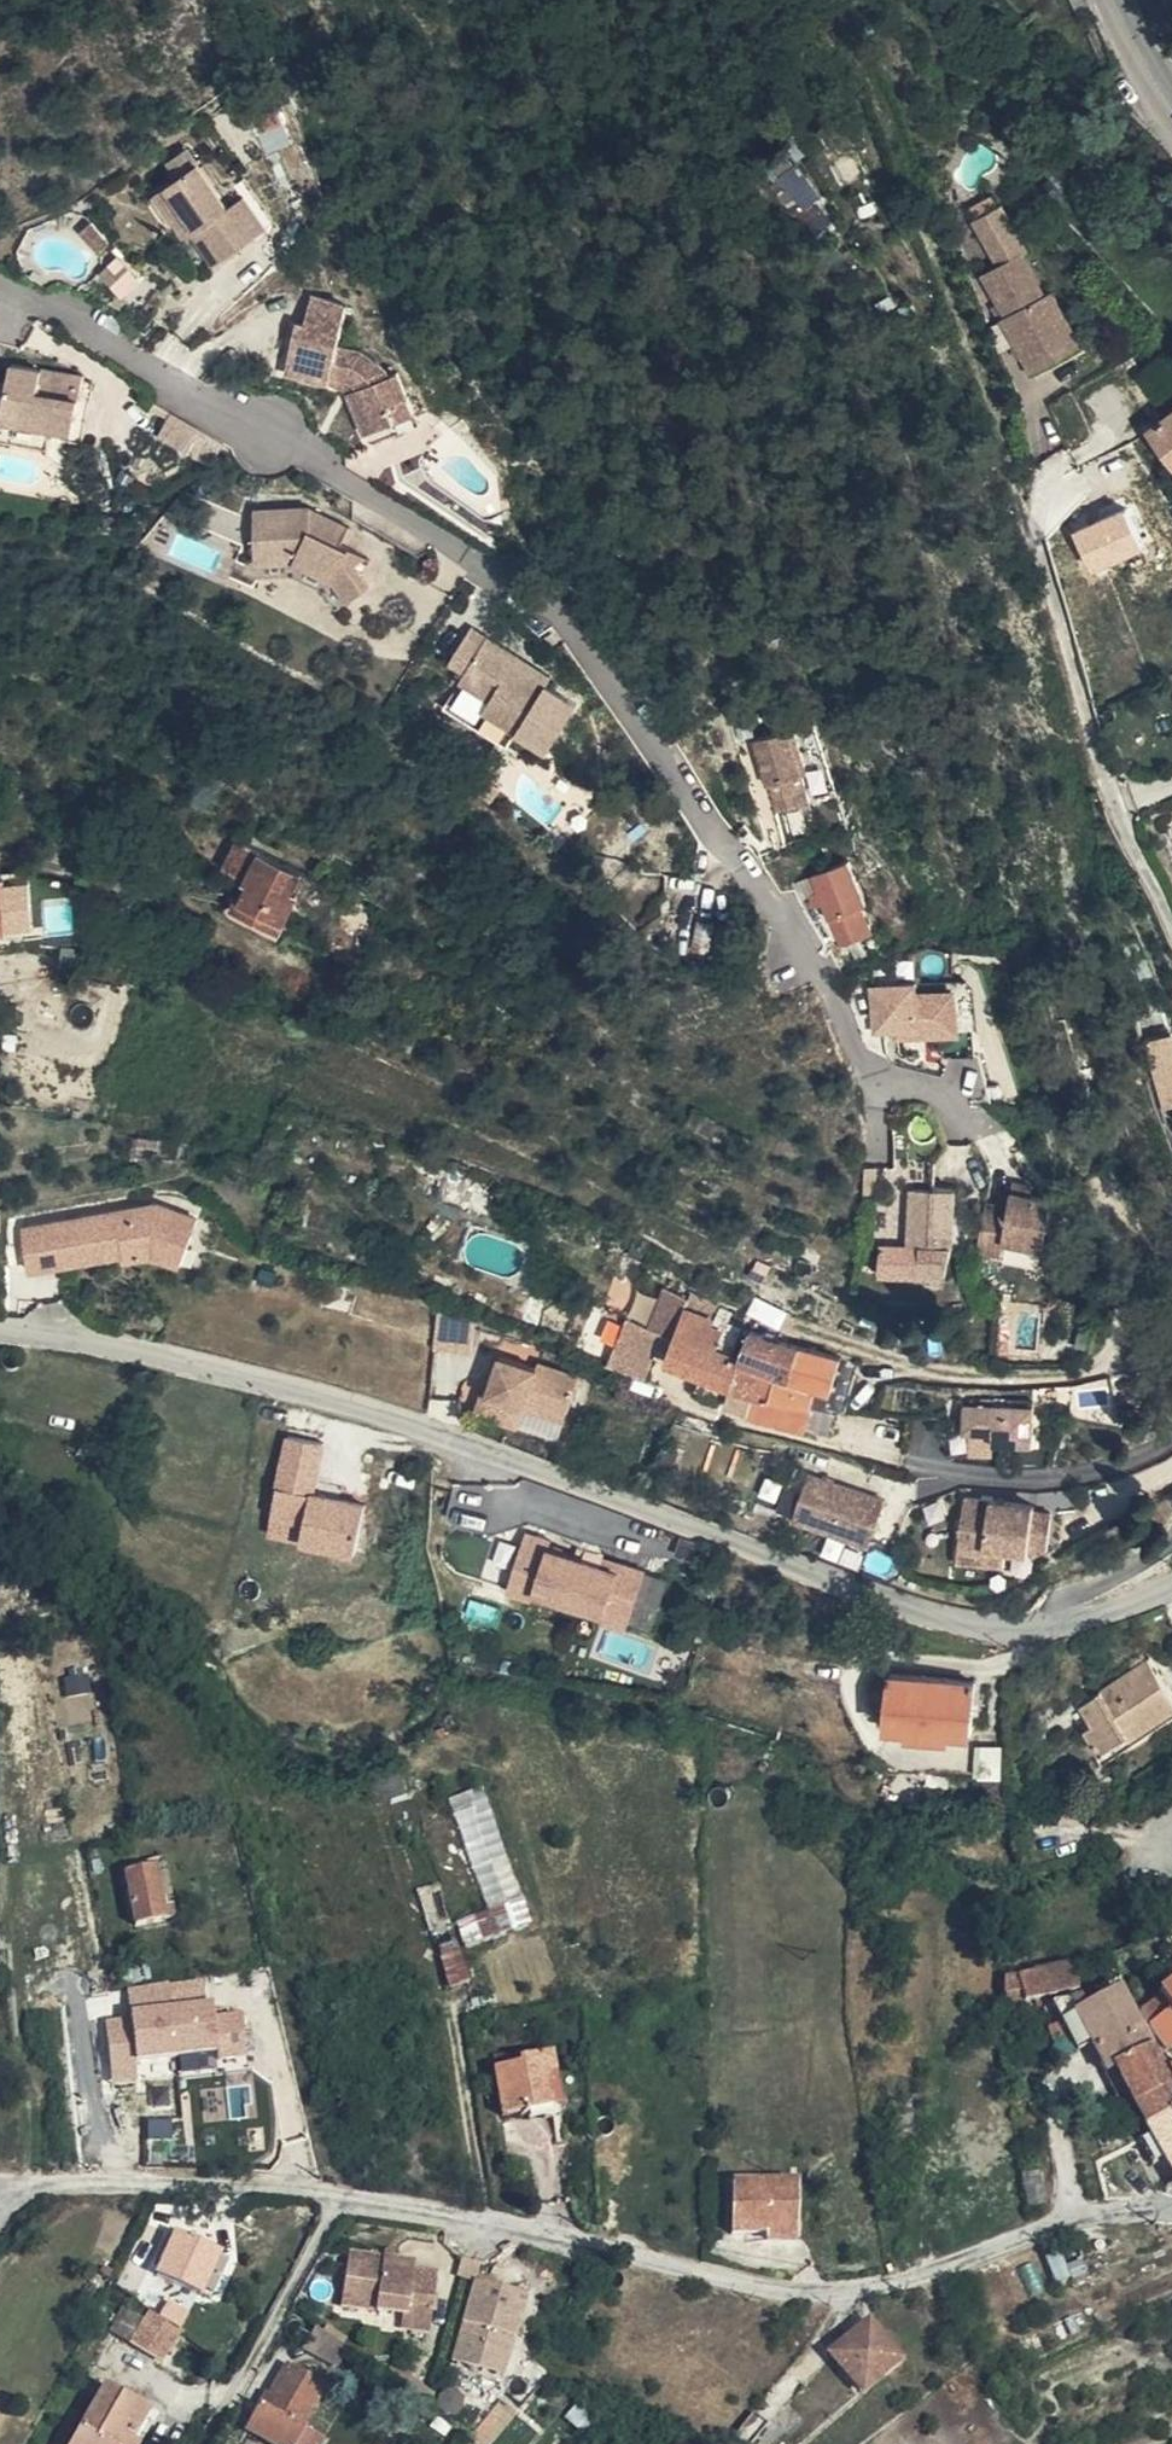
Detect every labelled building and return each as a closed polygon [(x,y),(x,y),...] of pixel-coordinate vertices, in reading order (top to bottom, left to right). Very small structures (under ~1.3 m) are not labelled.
[(185,199),(172,208),(185,227),(192,221),(216,252),(267,214),(244,182),(228,194),(184,134),(166,148),(178,164),(166,172),(185,199)] [(153,183),(172,208),(185,199),(166,172),(153,183)] [(849,219),(827,186),(809,197),(813,203),(804,209),(822,235),(849,219)] [(110,231),(94,211),(80,220),(97,241),(110,231)] [(1006,226),(1023,257),(1052,241),(1035,211),(1006,226)] [(1052,241),(1023,257),(1031,271),(1054,259),(1059,256),(1052,241)] [(123,250),(104,268),(131,295),(150,277),(123,250)] [(1072,304),(1077,301),(1054,259),(1031,271),(1013,281),(1036,324),(1031,326),(1055,372),(1098,348),(1072,304)] [(381,400),(403,391),(393,366),(384,370),(363,344),(342,342),(350,295),(314,287),(307,319),(295,315),(285,366),(356,372),(355,383),(347,387),(364,430),(390,418),(381,400)] [(89,373),(17,360),(8,417),(78,427),(89,373)] [(410,411),(403,391),(381,400),(390,418),(410,411)] [(201,432),(176,416),(162,437),(188,454),(201,432)] [(1096,570),(1149,543),(1127,501),(1074,528),(1096,570)] [(353,532),(315,510),(257,515),(261,568),(301,565),(339,586),(350,609),(376,596),(363,573),(371,565),(344,548),(353,532)] [(522,654),(526,647),(508,636),(486,668),(503,677),(495,688),(527,707),(520,718),(492,698),(479,717),(539,757),(583,693),(553,672),(522,654)] [(557,667),(526,647),(522,654),(553,672),(557,667)] [(581,649),(566,655),(570,663),(585,657),(581,649)] [(796,717),(755,729),(778,805),(811,795),(801,764),(810,761),(796,717)] [(307,866),(237,833),(224,861),(247,870),(231,902),(283,924),(307,866)] [(868,892),(850,849),(814,863),(844,934),(873,922),(861,896),(868,892)] [(12,930),(0,870),(0,932),(12,930)] [(921,976),(871,980),(874,1026),(897,1024),(898,1037),(965,1032),(961,985),(922,988),(921,976)] [(1031,1189),(1028,1203),(1051,1208),(1054,1195),(1031,1189)] [(156,1201),(22,1227),(30,1268),(125,1250),(126,1256),(152,1251),(164,1254),(172,1232),(189,1237),(198,1213),(156,1201)] [(933,1258),(973,1262),(967,1202),(931,1203),(933,1258)] [(1024,1220),(1001,1214),(985,1277),(1017,1282),(1023,1256),(1060,1264),(1072,1213),(1051,1208),(1028,1203),(1024,1220)] [(172,1232),(164,1254),(181,1261),(189,1237),(172,1232)] [(975,1290),(973,1262),(933,1258),(909,1256),(910,1289),(975,1290)] [(353,1316),(363,1318),(370,1298),(359,1295),(353,1316)] [(370,1298),(363,1318),(373,1321),(378,1301),(370,1298)] [(504,1325),(467,1315),(465,1348),(464,1360),(500,1362),(504,1325)] [(703,1341),(749,1356),(753,1341),(740,1335),(740,1331),(711,1320),(703,1341)] [(645,1368),(664,1374),(675,1378),(683,1359),(696,1369),(718,1377),(716,1384),(742,1393),(739,1401),(757,1406),(772,1363),(765,1361),(749,1356),(703,1341),(696,1339),(658,1327),(645,1368)] [(783,1338),(772,1363),(792,1368),(801,1344),(783,1338)] [(801,1344),(792,1368),(782,1395),(870,1422),(883,1372),(801,1344)] [(518,1398),(511,1418),(537,1427),(544,1408),(559,1414),(562,1404),(603,1417),(614,1385),(574,1371),(572,1375),(536,1363),(523,1400),(518,1398)] [(754,1416),(863,1447),(870,1422),(782,1395),(792,1368),(772,1363),(757,1406),(754,1416)] [(486,1380),(472,1376),(464,1406),(478,1410),(486,1380)] [(562,1404),(559,1414),(600,1428),(603,1417),(562,1404)] [(544,1408),(537,1427),(553,1432),(559,1414),(544,1408)] [(990,1424),(1062,1424),(1062,1413),(990,1411),(990,1424)] [(1061,1451),(1062,1424),(990,1424),(990,1441),(1018,1442),(1018,1453),(1061,1451)] [(288,1430),(268,1533),(360,1550),(371,1494),(320,1484),(328,1438),(288,1430)] [(889,1495),(811,1469),(796,1512),(874,1539),(889,1495)] [(1062,1514),(992,1507),(985,1559),(1014,1562),(1015,1555),(1032,1557),(1057,1559),(1058,1553),(1077,1556),(1080,1520),(1061,1518),(1062,1514)] [(552,1536),(550,1543),(575,1551),(577,1544),(552,1536)] [(575,1551),(550,1543),(533,1593),(558,1601),(561,1594),(630,1617),(656,1626),(671,1576),(647,1568),(644,1574),(627,1569),(575,1551)] [(1014,1562),(985,1559),(984,1567),(1031,1573),(1032,1557),(1015,1555),(1014,1562)] [(644,1574),(647,1568),(629,1562),(627,1569),(644,1574)] [(656,1626),(630,1617),(628,1624),(653,1632),(656,1626)] [(1106,1732),(1171,1699),(1171,1663),(1094,1713),(1106,1732)] [(980,1688),(907,1684),(903,1734),(979,1737),(980,1688)] [(1106,1732),(1126,1763),(1128,1765),(1135,1759),(1171,1734),(1171,1699),(1106,1732)] [(532,1921),(488,1784),(453,1794),(489,1908),(459,1917),(467,1942),(532,1921)] [(192,1921),(180,1866),(158,1869),(158,1878),(145,1880),(154,1929),(192,1921)] [(1072,1957),(1003,1970),(1003,1983),(1020,1978),(1023,1994),(1078,1982),(1072,1957)] [(1130,2003),(1122,1969),(1089,1984),(1095,2001),(1087,2005),(1084,2000),(1061,2013),(1079,2045),(1101,2033),(1095,2021),(1130,2003)] [(168,1984),(134,1987),(137,2017),(111,2020),(117,2079),(140,2077),(138,2057),(219,2048),(221,2055),(245,2052),(241,2016),(214,2019),(213,2007),(171,2012),(168,1984)] [(1170,1991),(1145,2007),(1166,2042),(1171,2037),(1171,1995),(1170,1991)] [(1150,2041),(1117,2057),(1150,2120),(1168,2110),(1171,2118),(1171,2084),(1162,2067),(1150,2041)] [(546,2073),(520,2076),(528,2122),(583,2115),(580,2086),(587,2085),(584,2057),(546,2062),(546,2073)] [(1162,2067),(1171,2084),(1171,2061),(1162,2067)] [(587,2085),(580,2086),(583,2115),(591,2114),(587,2085)] [(1150,2120),(1154,2127),(1167,2151),(1171,2149),(1171,2118),(1168,2110),(1150,2120)] [(814,2191),(749,2191),(748,2243),(780,2242),(813,2241),(814,2191)] [(1090,2269),(1082,2239),(1065,2243),(1073,2273),(1090,2269)] [(813,2241),(780,2242),(779,2252),(812,2251),(813,2241)] [(1065,2243),(1047,2248),(1054,2278),(1073,2273),(1065,2243)] [(218,2305),(238,2266),(196,2246),(176,2285),(218,2305)] [(384,2261),(416,2264),(417,2255),(387,2252),(384,2261)] [(427,2311),(456,2314),(459,2275),(433,2273),(433,2266),(416,2264),(384,2261),(368,2259),(363,2311),(426,2317),(427,2311)] [(497,2285),(472,2365),(522,2381),(550,2298),(497,2285)] [(130,2338),(145,2310),(127,2301),(113,2328),(130,2338)] [(455,2338),(456,2314),(427,2311),(426,2317),(425,2337),(455,2338)] [(873,2319),(835,2349),(866,2388),(904,2358),(873,2319)] [(201,2343),(171,2320),(151,2348),(180,2370),(201,2343)] [(353,2374),(363,2354),(331,2330),(317,2353),(353,2374)] [(319,2439),(321,2435),(317,2433),(338,2394),(303,2374),(281,2418),(273,2412),(258,2441),(264,2443),(316,2443),(319,2439)] [(99,2442),(102,2443),(157,2443),(167,2427),(123,2401),(99,2442)] [(761,2443),(780,2443),(790,2434),(779,2423),(761,2443)] [(19,2437),(0,2424),(0,2443),(14,2443),(19,2437)]
